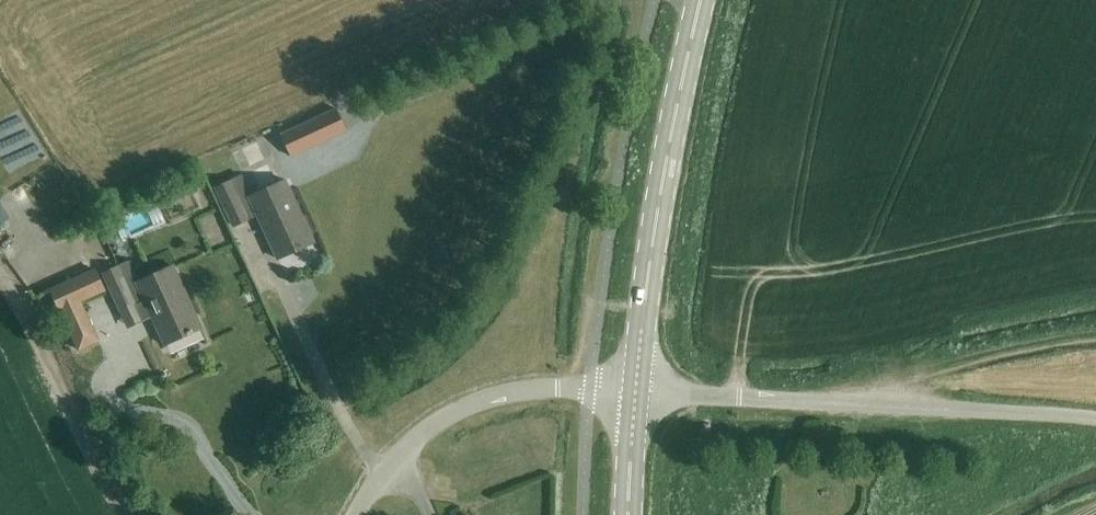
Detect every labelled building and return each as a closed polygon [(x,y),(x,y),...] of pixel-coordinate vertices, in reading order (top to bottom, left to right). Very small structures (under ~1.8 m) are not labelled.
[(0,120),(0,144),(11,166),(44,150),(23,108),(0,120)] [(336,108),(282,134),(292,155),(346,130),(336,108)] [(310,241),(282,180),(249,195),(244,185),(232,191),(228,181),(213,188),(230,225),(254,214),(275,258),(310,241)] [(115,267),(100,274),(118,312),(142,301),(163,345),(198,328),(169,266),(139,280),(130,260),(115,267)] [(61,308),(102,289),(94,271),(52,290),(61,308)]
